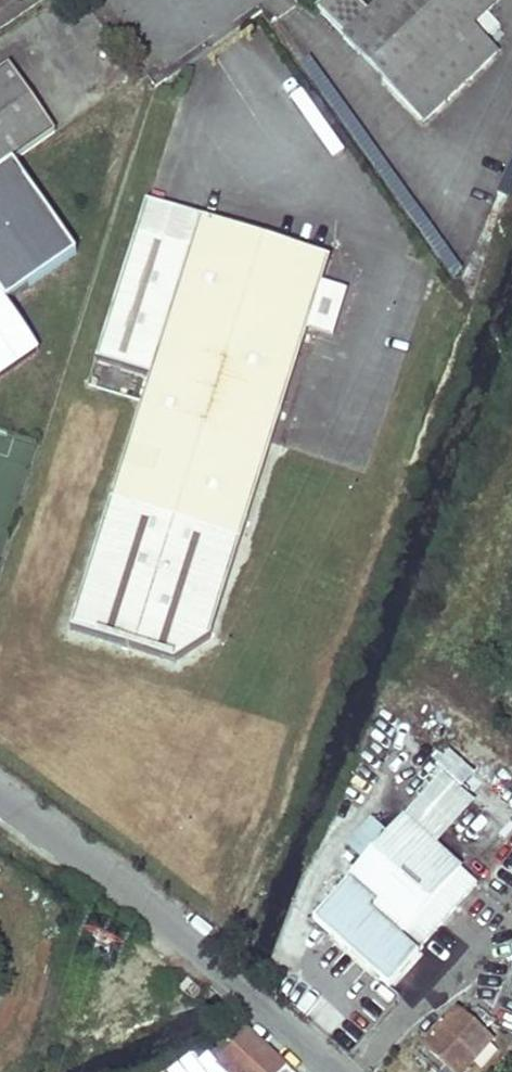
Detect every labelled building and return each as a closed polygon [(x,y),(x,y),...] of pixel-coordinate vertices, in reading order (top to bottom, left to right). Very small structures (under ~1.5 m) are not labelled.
[(366,21),(346,0),(333,0),(316,17),(421,126),(494,57),(471,32),(475,28),(488,41),(498,31),(485,18),(504,0),(388,0),(366,21)] [(0,77),(0,382),(39,355),(6,307),(78,258),(14,166),(57,137),(11,70),(0,77)] [(151,203),(140,233),(194,252),(205,221),(151,203)] [(151,379),(65,629),(168,664),(204,642),(311,330),(330,337),(342,302),(323,295),(333,265),(205,221),(194,252),(140,233),(97,360),(151,379)] [(417,949),(399,933),(458,868),(403,819),(315,918),(390,985),(420,952),(417,949)] [(475,883),(458,868),(399,933),(417,949),(475,883)] [(178,991),(192,1003),(202,991),(188,979),(178,991)] [(422,1045),(452,1071),(461,1071),(489,1040),(469,1023),(478,1013),(473,1009),(464,1018),(454,1009),(422,1045)] [(215,1050),(239,1071),(276,1071),(279,1069),(238,1032),(215,1050)] [(215,1050),(209,1056),(227,1071),(239,1071),(215,1050)]
